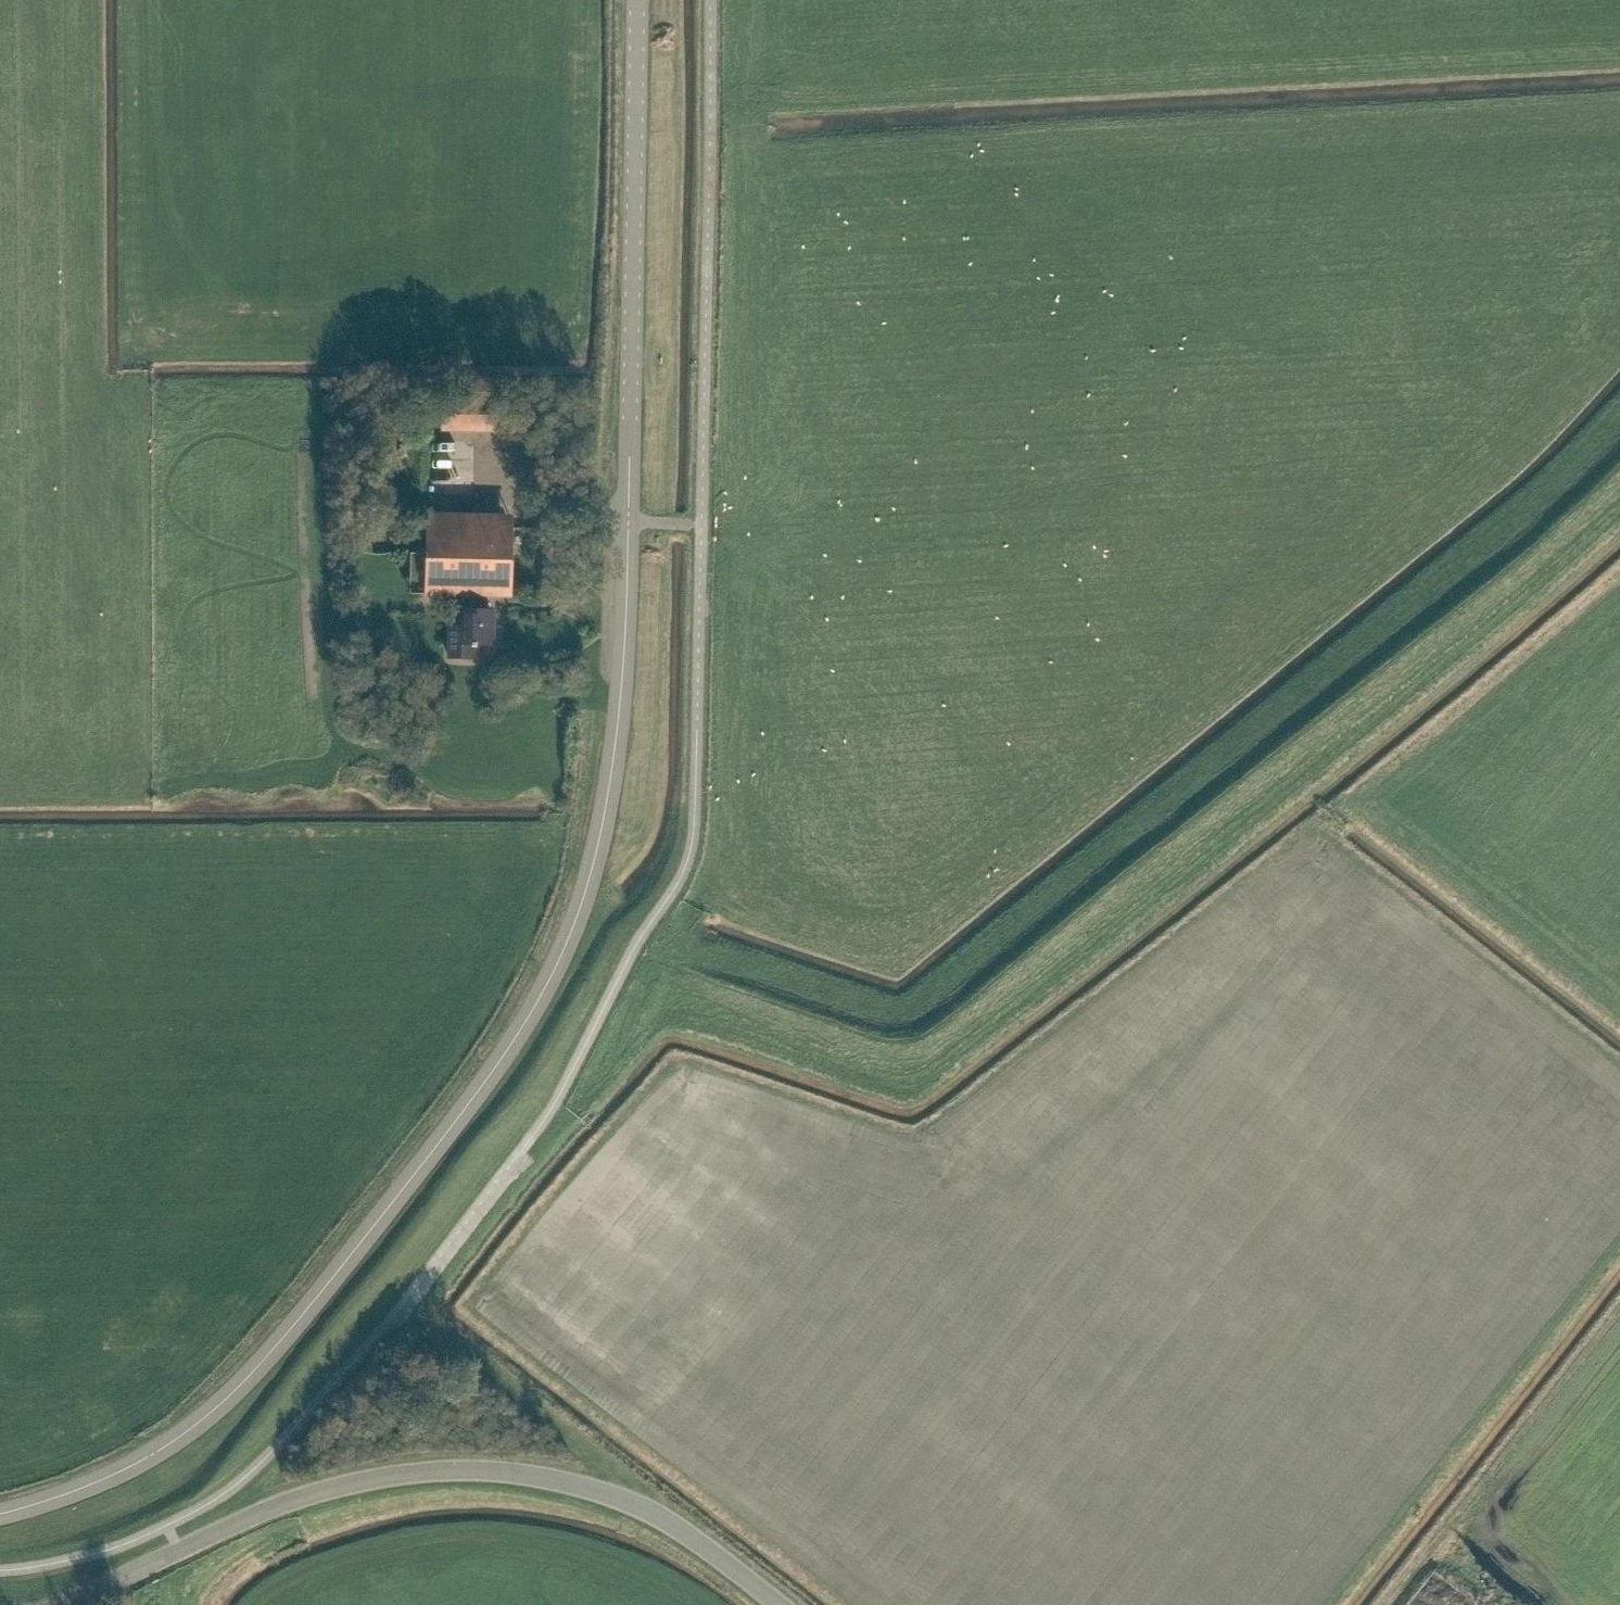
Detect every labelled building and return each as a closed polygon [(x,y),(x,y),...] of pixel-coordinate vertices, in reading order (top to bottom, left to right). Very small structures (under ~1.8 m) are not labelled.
[(442,401),(442,428),(494,429),(494,402),(442,401)] [(447,592),(449,526),(429,526),(428,591),(447,592)] [(449,655),(475,656),(475,643),(491,643),(492,608),(484,608),(485,593),(487,594),(489,527),(449,526),(447,592),(465,592),(465,607),(462,607),(461,624),(450,624),(449,655)] [(489,527),(487,594),(507,594),(508,528),(489,527)]
